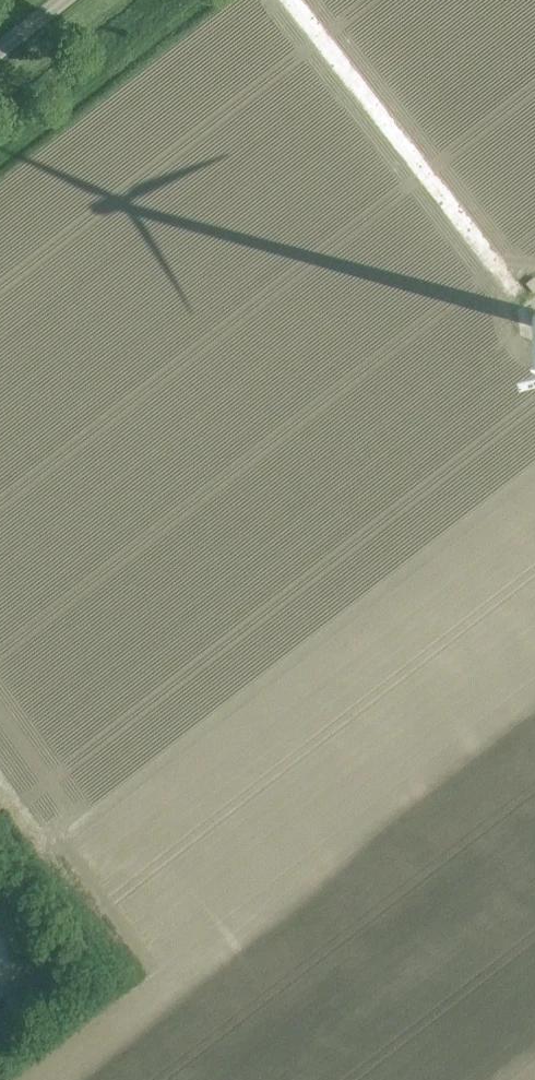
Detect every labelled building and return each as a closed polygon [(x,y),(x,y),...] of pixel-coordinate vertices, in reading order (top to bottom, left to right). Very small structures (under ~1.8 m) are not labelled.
[(534,327),(534,311),(517,313),(519,328),(534,327)]
